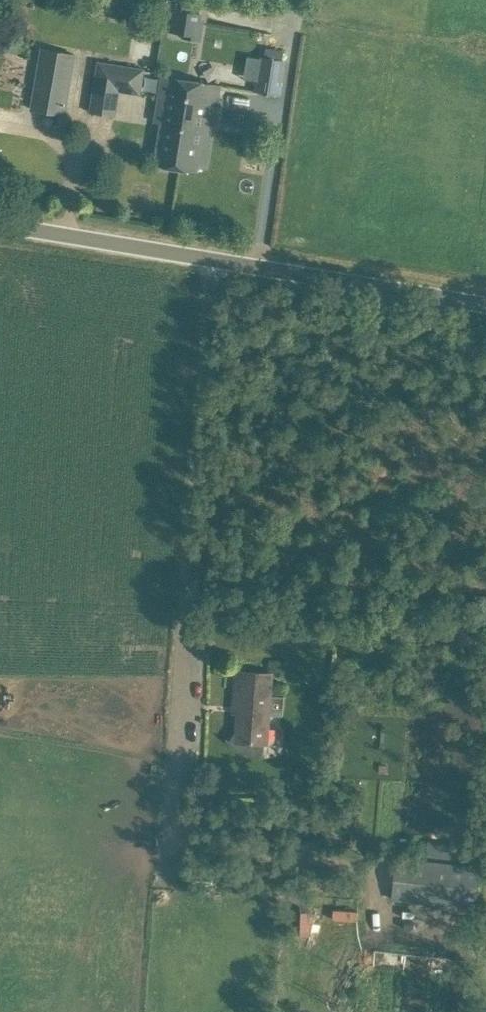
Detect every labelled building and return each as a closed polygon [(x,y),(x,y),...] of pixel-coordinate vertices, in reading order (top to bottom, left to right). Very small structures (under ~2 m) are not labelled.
[(199,20),(200,14),(189,12),(191,2),(176,0),(172,29),(185,31),(184,35),(198,38),(201,21),(199,20)] [(65,114),(76,54),(43,48),(32,108),(65,114)] [(281,94),(287,60),(260,55),(255,90),(281,94)] [(140,93),(144,69),(99,62),(91,111),(115,115),(119,90),(140,93)] [(155,163),(176,166),(190,80),(187,79),(163,75),(156,122),(162,123),(155,163)] [(190,80),(176,166),(197,169),(198,163),(209,165),(215,122),(219,102),(221,85),(211,83),(190,80)] [(269,742),(274,672),(237,670),(235,705),(239,706),(238,728),(230,739),(227,737),(226,739),(229,742),(234,745),(240,750),(249,754),(257,755),(265,757),(266,755),(263,754),(266,742),(269,742)] [(450,909),(454,860),(397,856),(393,904),(450,909)]
